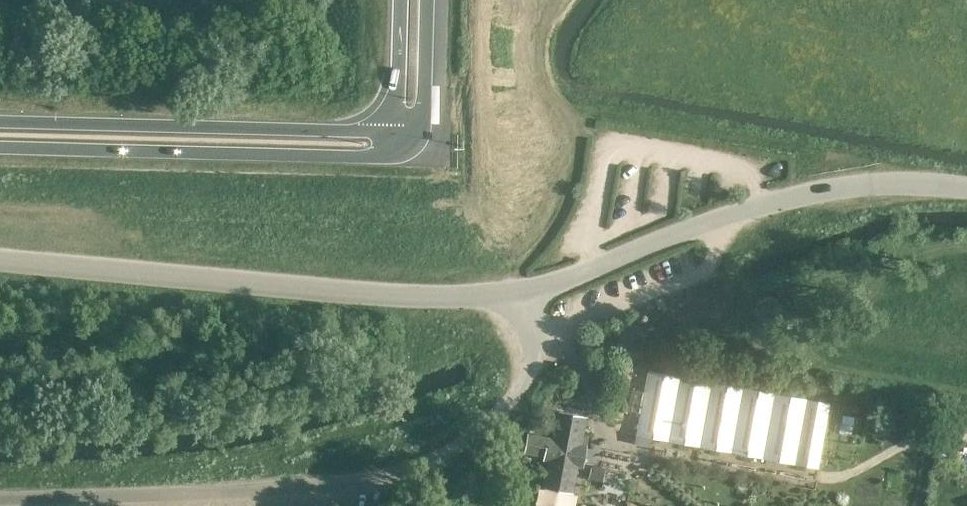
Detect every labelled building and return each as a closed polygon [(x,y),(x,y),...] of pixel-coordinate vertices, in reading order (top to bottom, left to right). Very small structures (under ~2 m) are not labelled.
[(775,393),(648,370),(636,434),(763,457),(775,393)] [(554,402),(564,395),(554,388),(552,390),(554,402)] [(587,416),(557,410),(552,437),(527,432),(523,453),(527,453),(543,456),(543,460),(547,461),(547,464),(542,487),(573,493),(578,467),(583,467),(587,444),(582,443),(587,416)]
